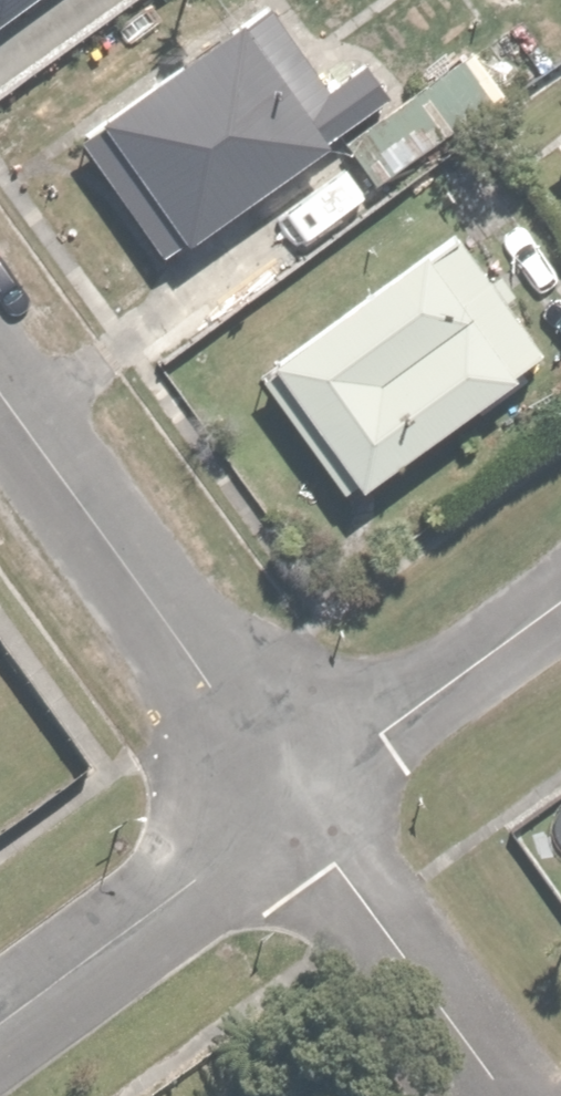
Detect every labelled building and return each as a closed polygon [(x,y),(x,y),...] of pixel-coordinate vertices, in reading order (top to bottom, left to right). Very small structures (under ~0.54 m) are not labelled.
[(37,15),(58,0),(26,0),(37,15)] [(349,126),(270,4),(71,134),(151,256),(349,126)] [(501,93),(474,51),(344,136),(371,178),(501,93)] [(550,149),(560,165),(560,141),(550,149)] [(539,347),(448,228),(268,366),(359,485),(539,347)]
